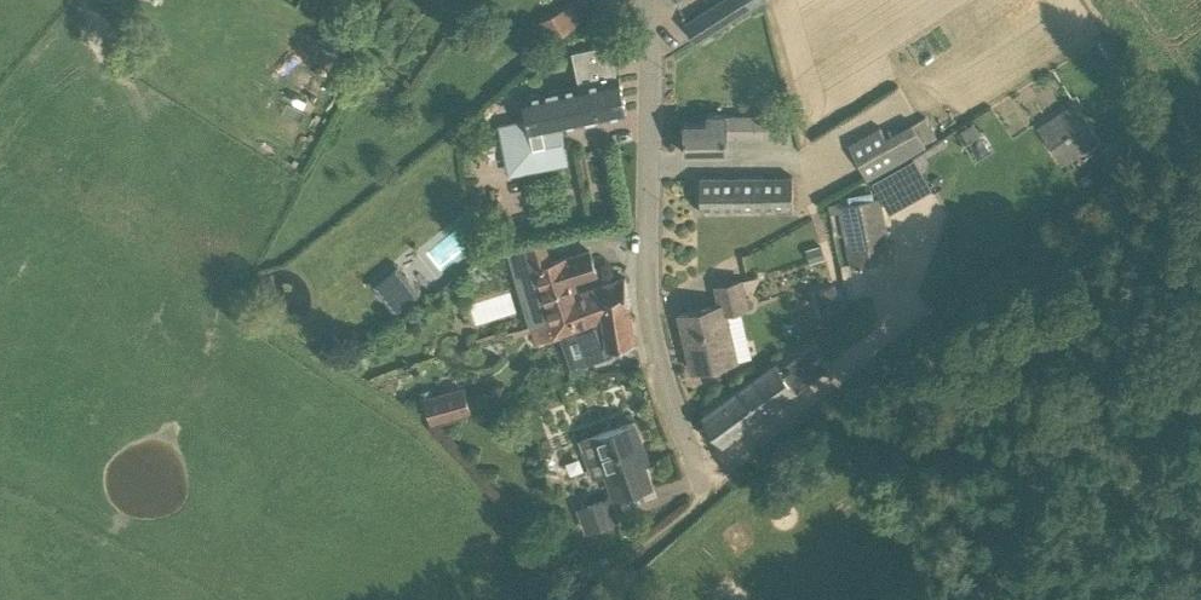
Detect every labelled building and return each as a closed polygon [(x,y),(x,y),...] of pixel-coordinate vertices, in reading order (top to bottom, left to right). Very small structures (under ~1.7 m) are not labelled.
[(584,17),(575,0),(572,0),(537,19),(547,37),(584,17)] [(762,0),(720,0),(687,22),(699,40),(762,0)] [(372,17),(360,10),(349,27),(360,35),(372,17)] [(617,59),(615,60),(611,42),(573,50),(580,84),(523,96),(527,118),(515,120),(521,155),(566,147),(561,124),(628,111),(617,59)] [(1100,139),(1104,137),(1080,101),(1076,103),(974,171),(997,207),(1100,139)] [(766,114),(727,115),(727,113),(709,114),(709,121),(685,122),(686,152),(727,152),(727,136),(766,136),(766,114)] [(870,178),(901,160),(887,136),(881,126),(850,143),(870,178)] [(975,158),(996,148),(986,129),(966,139),(975,158)] [(929,158),(927,156),(938,149),(948,143),(945,138),(945,137),(942,139),(935,144),(914,156),(917,162),(922,169),(927,166),(929,158)] [(793,175),(701,176),(701,211),(792,210),(793,175)] [(883,200),(840,208),(851,267),(871,264),(894,259),(883,200)] [(589,251),(566,259),(565,256),(551,261),(544,239),(510,249),(516,271),(525,268),(533,296),(543,293),(550,318),(532,324),(538,341),(578,327),(569,296),(578,293),(573,281),(596,272),(589,251)] [(822,244),(807,248),(811,261),(826,256),(822,244)] [(420,292),(405,273),(381,291),(396,311),(420,292)] [(626,277),(578,293),(569,296),(578,327),(584,345),(591,348),(609,342),(610,346),(635,338),(626,277)] [(727,310),(749,305),(743,279),(716,285),(720,303),(679,312),(687,346),(693,345),(698,368),(738,359),(727,310)] [(835,285),(816,291),(823,312),(841,307),(835,285)] [(830,367),(813,343),(781,365),(778,361),(703,415),(724,443),(830,367)] [(466,385),(426,396),(432,420),(473,409),(466,385)] [(651,483),(640,450),(644,448),(634,421),(595,434),(616,494),(651,483)] [(612,493),(578,506),(587,530),(621,518),(612,493)]
